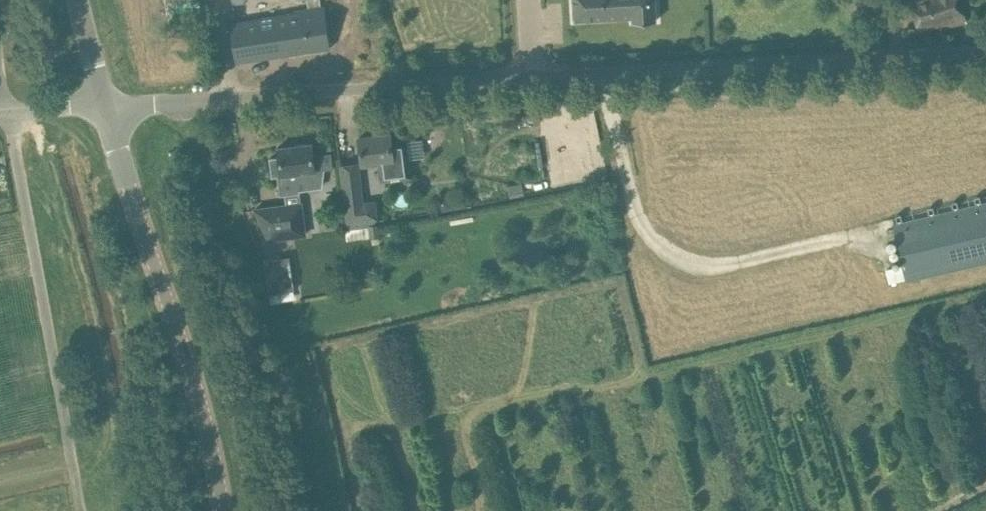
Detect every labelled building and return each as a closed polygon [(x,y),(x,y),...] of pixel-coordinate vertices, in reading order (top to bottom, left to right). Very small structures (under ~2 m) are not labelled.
[(657,20),(655,0),(573,0),(574,21),(633,17),(633,22),(657,20)] [(915,9),(921,29),(940,23),(942,28),(967,22),(962,3),(961,0),(913,0),(912,0),(915,9)] [(331,47),(328,28),(324,6),(298,10),(298,12),(250,19),(231,22),(236,62),(331,47)] [(411,178),(409,160),(406,140),(392,142),(391,133),(360,136),(363,165),(379,163),(381,181),(411,178)] [(326,153),(314,155),(312,142),(278,147),(280,157),(270,158),(272,176),(278,176),(280,195),(300,193),(300,189),(321,186),(326,169),(328,169),(326,153)] [(376,200),(362,202),(358,164),(342,166),(350,230),(376,225),(376,219),(378,219),(376,200)] [(523,195),(522,183),(508,185),(510,197),(523,195)] [(438,211),(467,207),(466,201),(449,203),(448,195),(436,196),(438,211)] [(301,203),(256,208),(270,239),(305,234),(301,203)] [(985,261),(985,203),(893,224),(906,280),(985,261)] [(290,256),(275,258),(280,292),(295,290),(290,256)] [(890,282),(903,279),(900,266),(886,269),(890,282)]
